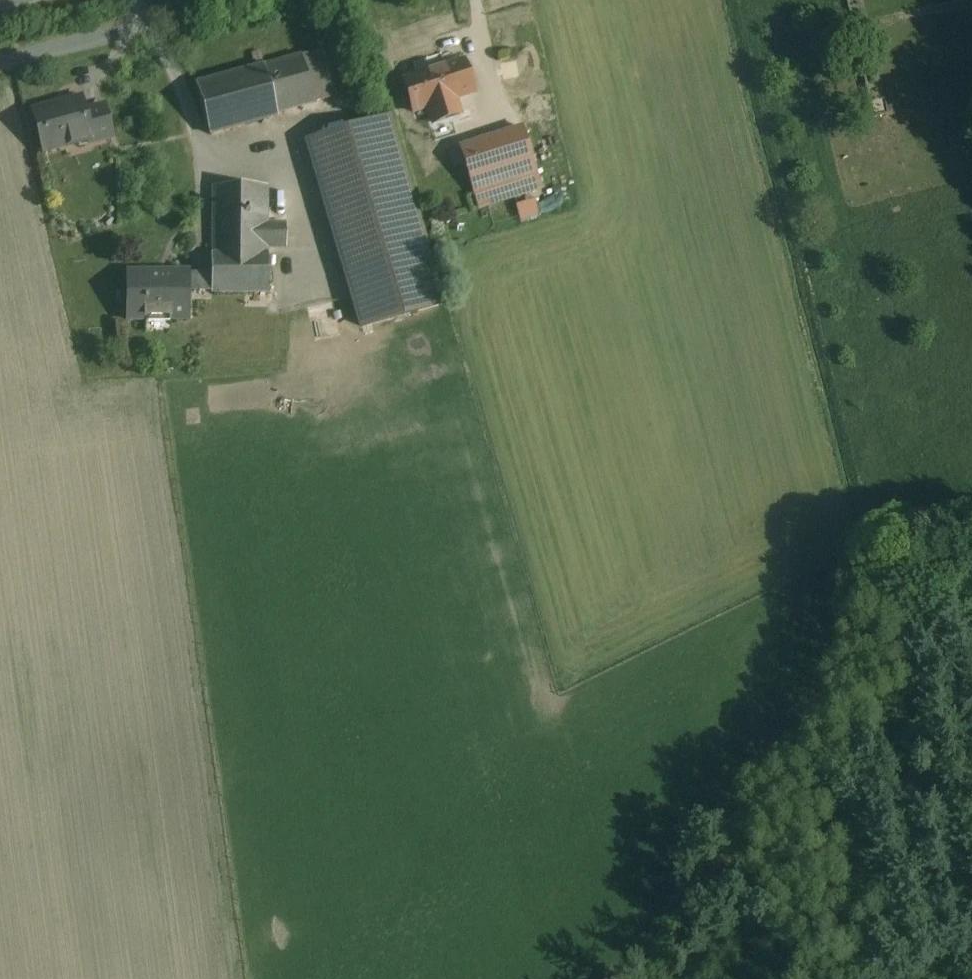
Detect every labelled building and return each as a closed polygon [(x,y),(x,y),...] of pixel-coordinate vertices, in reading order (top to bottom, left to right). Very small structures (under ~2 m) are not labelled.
[(305,59),(266,68),(276,115),(315,106),(305,59)] [(460,62),(404,80),(414,113),(428,108),(455,100),(470,95),(460,62)] [(264,63),(194,79),(206,136),(277,120),(276,115),(266,68),(264,63)] [(80,99),(33,111),(44,151),(89,139),(88,135),(89,135),(83,111),(80,99)] [(455,100),(428,108),(433,126),(460,117),(455,100)] [(102,106),(83,111),(89,135),(88,135),(89,139),(90,143),(111,138),(102,106)] [(388,121),(324,139),(360,265),(424,246),(388,121)] [(522,128),(459,149),(463,163),(473,194),(496,187),(500,200),(541,187),(522,128)] [(459,149),(449,152),(454,166),(463,163),(459,149)] [(264,189),(210,189),(210,250),(264,250),(264,212),(264,189)] [(315,212),(264,212),(264,250),(315,250),(315,212)] [(264,250),(210,250),(210,296),(264,296),(264,250)] [(188,274),(127,273),(126,320),(146,320),(146,318),(168,318),(168,320),(188,320),(188,274)]
